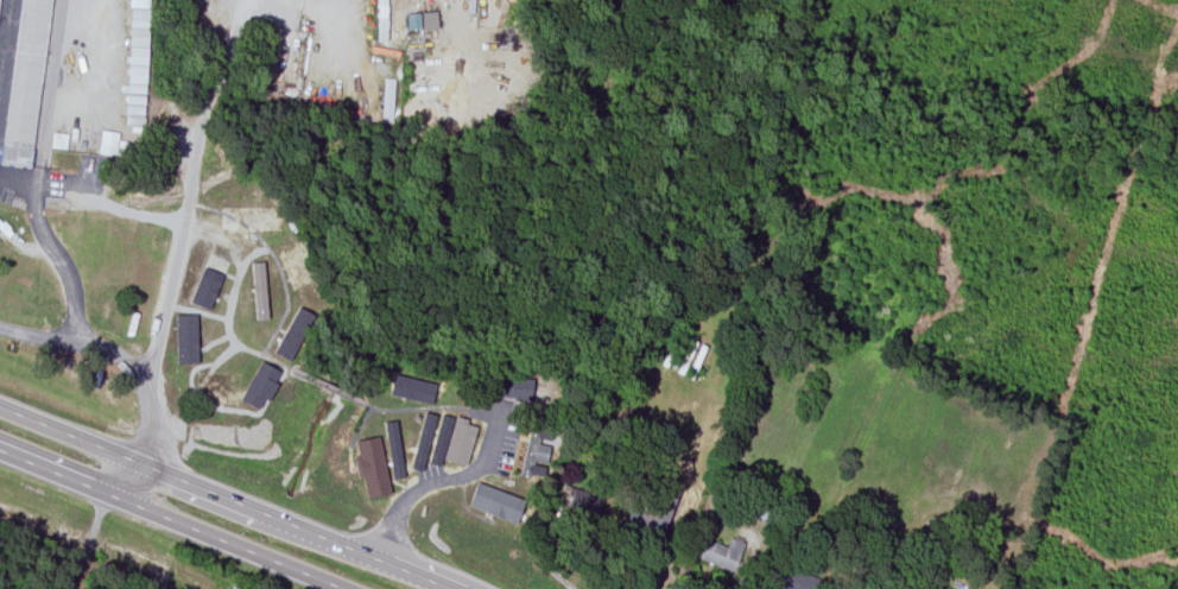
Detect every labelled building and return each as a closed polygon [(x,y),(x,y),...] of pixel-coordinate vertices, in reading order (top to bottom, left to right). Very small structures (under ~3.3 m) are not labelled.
[(1,164),(31,167),(50,0),(19,0),(1,164)] [(408,30),(438,28),(438,11),(407,13),(408,30)] [(393,123),(394,79),(384,78),(382,122),(393,123)] [(119,132),(102,130),(99,152),(128,155),(129,142),(118,140),(119,132)] [(229,261),(209,254),(191,303),(211,310),(229,261)] [(253,260),(255,318),(267,318),(265,260),(253,260)] [(276,354),(293,362),(314,314),(298,306),(276,354)] [(178,364),(199,364),(198,314),(176,315),(178,364)] [(261,410),(282,372),(262,361),(241,399),(261,410)] [(443,384),(386,370),(381,391),(438,404),(443,384)] [(239,404),(240,373),(197,372),(197,393),(217,393),(217,403),(239,404)] [(533,384),(501,373),(494,393),(527,404),(533,384)] [(452,414),(443,411),(429,460),(438,463),(452,414)] [(425,412),(411,468),(423,471),(437,414),(425,412)] [(474,418),(456,413),(443,462),(460,467),(474,418)] [(537,444),(542,420),(532,418),(518,474),(530,476),(534,461),(545,463),(549,446),(537,444)] [(391,480),(401,479),(397,423),(386,424),(391,480)] [(507,515),(517,494),(480,477),(470,500),(507,515)] [(567,510),(598,518),(604,496),(572,488),(567,510)] [(724,546),(697,536),(690,556),(733,572),(745,543),(729,537),(724,546)] [(775,588),(818,588),(822,580),(777,563),(768,587),(775,588)]
